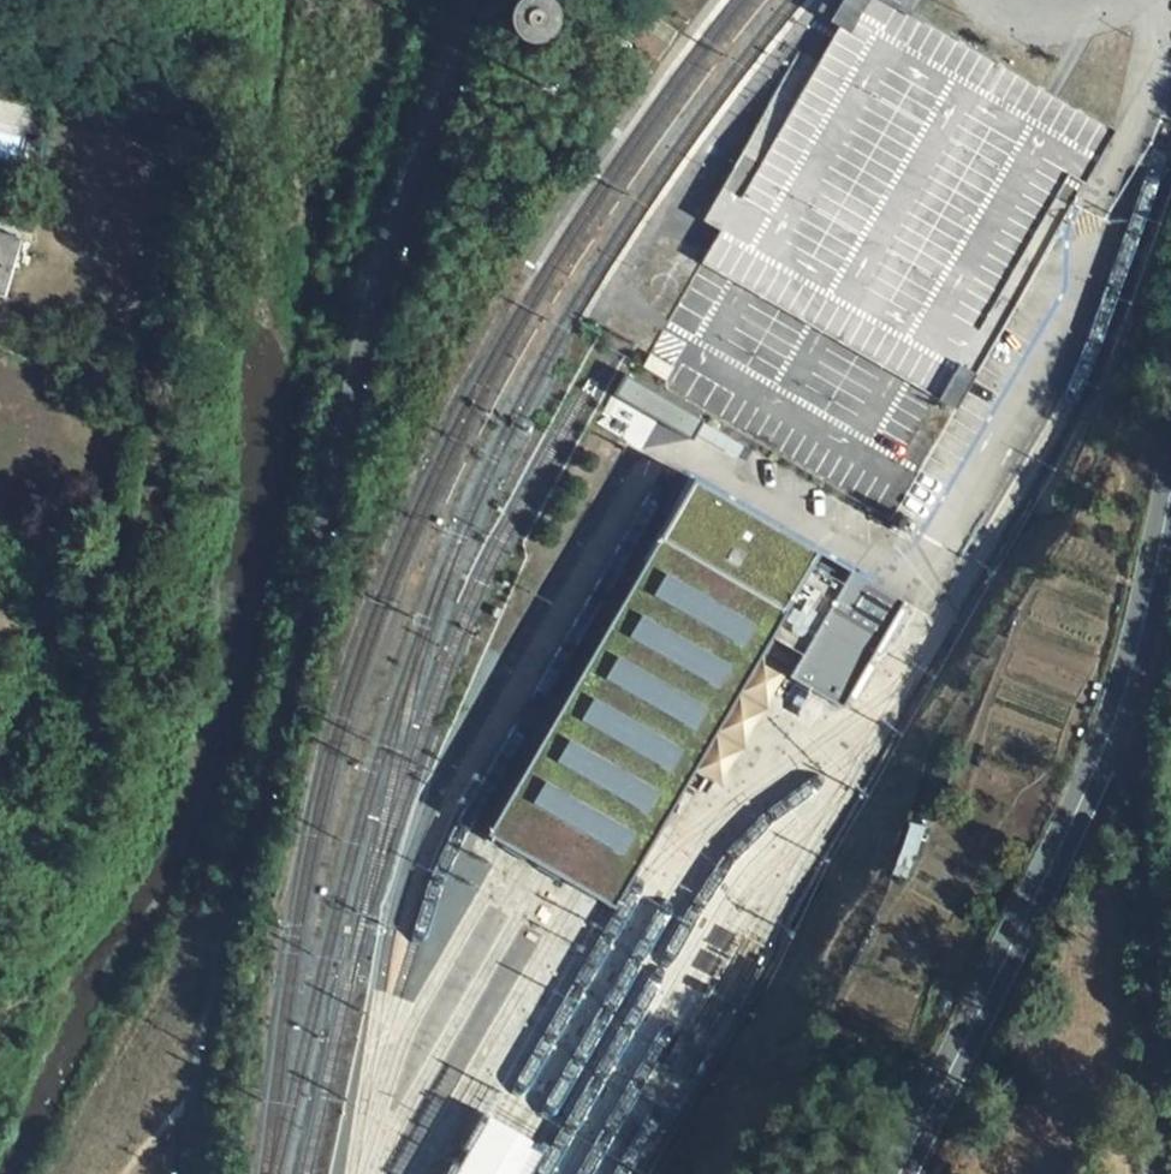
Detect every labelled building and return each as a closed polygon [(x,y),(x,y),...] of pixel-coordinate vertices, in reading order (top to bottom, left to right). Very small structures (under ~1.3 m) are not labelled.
[(522,3),(519,6),(517,11),(516,16),(516,21),(517,27),(520,30),(524,33),(529,35),(536,36),(540,35),(545,32),(548,29),(550,26),(551,23),(551,19),(552,15),(551,11),(549,7),(546,4),(542,1),(539,0),(527,0),(522,3)] [(973,24),(956,0),(880,0),(833,27),(794,89),(647,324),(621,363),(900,533),(976,390),(1052,256),(1075,213),(1127,112),(1102,85),(1075,70),(1034,49),(1001,46),(987,35),(973,24)] [(673,31),(634,6),(618,33),(657,57),(673,31)] [(690,478),(483,838),(510,853),(542,872),(582,894),(610,910),(767,637),(781,645),(798,655),(786,677),(840,708),(902,600),(690,478)] [(542,1155),(527,1146),(502,1132),(483,1121),(452,1173),(531,1173),(542,1155)]
